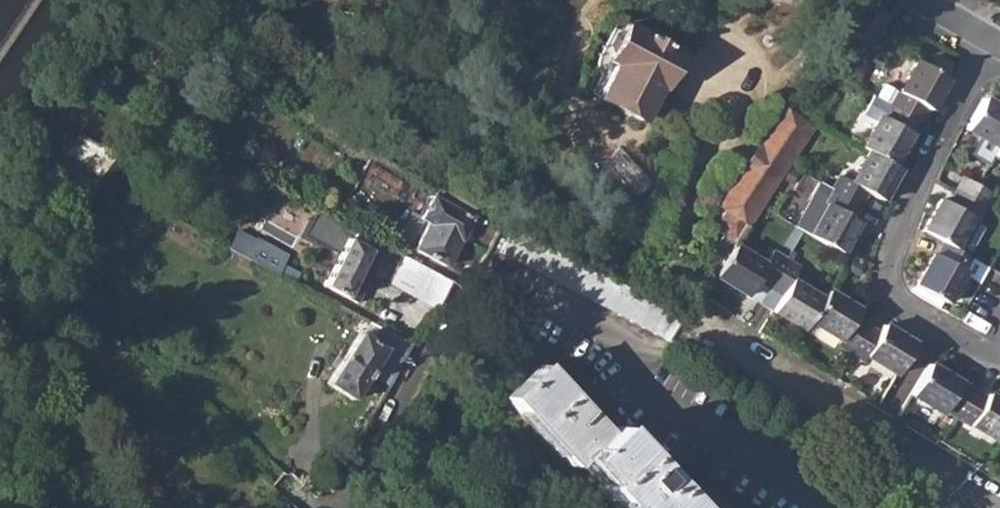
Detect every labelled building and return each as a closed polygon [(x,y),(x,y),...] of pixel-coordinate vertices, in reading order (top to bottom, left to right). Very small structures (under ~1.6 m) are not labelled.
[(599,99),(641,122),(659,89),(662,90),(680,55),(628,26),(608,61),(616,66),(599,99)] [(894,108),(920,123),(927,110),(932,112),(948,82),(918,64),(901,95),(894,108)] [(886,86),(879,99),(894,108),(901,95),(886,86)] [(999,151),(999,111),(987,103),(969,134),(999,151)] [(869,153),(895,168),(920,123),(894,108),(887,121),(882,118),(864,150),(869,153)] [(802,119),(815,128),(818,124),(821,119),(807,111),(802,119)] [(718,244),(731,252),(736,245),(813,131),(784,112),(718,207),(725,212),(718,222),(720,232),(723,235),(718,244)] [(67,159),(115,185),(132,159),(84,133),(67,159)] [(835,192),(861,207),(868,194),(884,202),(901,171),(895,168),(869,153),(852,184),(841,179),(835,192)] [(405,187),(366,166),(348,199),(388,220),(405,187)] [(961,195),(988,210),(995,197),(967,181),(959,194),(961,195)] [(797,228),(844,254),(862,221),(855,218),(861,207),(835,192),(821,184),(797,228)] [(948,246),(958,251),(975,220),(980,223),(988,210),(961,195),(954,207),(945,202),(927,234),(948,246)] [(432,196),(421,218),(428,222),(416,246),(415,247),(448,265),(462,237),(489,251),(504,222),(477,208),(473,217),(432,196)] [(276,202),(262,228),(292,244),(298,232),(279,222),(286,208),(276,202)] [(307,233),(330,246),(342,223),(319,211),(307,233)] [(406,241),(416,246),(428,222),(421,218),(418,217),(406,241)] [(326,285),(348,297),(372,253),(380,257),(387,246),(356,230),(326,285)] [(237,250),(300,283),(307,269),(290,259),(292,255),(265,241),(263,243),(246,234),(237,250)] [(716,274),(751,296),(761,279),(775,288),(791,261),(777,253),(769,266),(736,245),(731,252),(716,274)] [(599,259),(608,264),(615,251),(606,246),(599,259)] [(936,256),(919,286),(949,304),(965,275),(984,286),(992,270),(958,251),(948,246),(940,258),(936,256)] [(391,280),(433,305),(449,278),(407,253),(391,280)] [(813,322),(826,301),(796,283),(803,269),(791,261),(775,288),(787,295),(777,312),(808,331),(813,322)] [(842,346),(855,354),(871,327),(858,320),(864,310),(832,290),(826,301),(813,322),(845,342),(842,346)] [(871,358),(900,376),(919,345),(889,327),(884,336),(871,327),(855,354),(868,362),(871,358)] [(413,344),(384,328),(374,341),(363,333),(327,381),(350,400),(371,374),(388,388),(410,346),(413,344)] [(577,456),(603,432),(539,362),(504,395),(536,429),(568,464),(577,456)] [(949,410),(961,417),(977,391),(933,365),(915,395),(946,414),(949,410)] [(999,441),(999,399),(994,395),(990,400),(977,391),(961,417),(999,441)] [(577,456),(600,481),(595,486),(612,504),(615,507),(685,507),(651,470),(611,426),(603,432),(577,456)]
